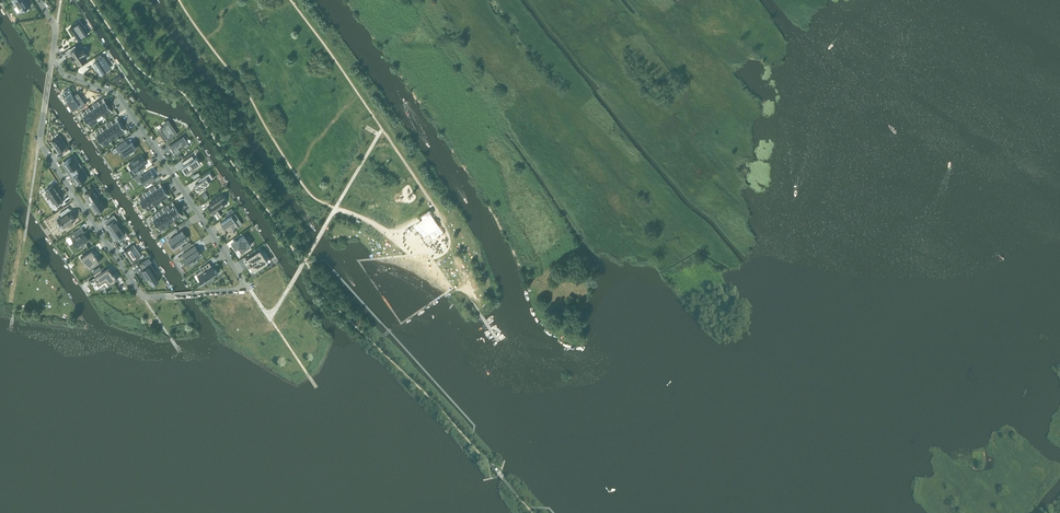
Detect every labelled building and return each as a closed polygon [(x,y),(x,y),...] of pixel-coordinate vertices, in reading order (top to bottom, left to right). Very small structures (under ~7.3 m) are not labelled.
[(21,12),(30,6),(26,0),(13,0),(21,12)] [(79,21),(69,27),(71,30),(78,41),(88,34),(81,23),(79,21)] [(75,45),(69,49),(71,51),(70,52),(72,54),(73,56),(71,57),(74,61),(76,60),(78,64),(86,59),(84,56),(86,55),(84,53),(84,52),(84,51),(83,52),(81,49),(80,50),(78,47),(77,48),(75,45)] [(104,56),(93,63),(101,74),(111,67),(104,56)] [(70,86),(60,93),(72,111),(77,108),(78,110),(86,105),(78,93),(76,94),(70,86)] [(109,109),(104,101),(99,104),(98,102),(96,104),(102,114),(109,109)] [(96,118),(102,114),(96,104),(93,105),(95,108),(90,111),(96,118)] [(89,123),(96,118),(90,111),(89,108),(87,110),(88,112),(84,115),(89,123)] [(122,129),(117,121),(113,124),(111,122),(109,123),(116,133),(122,129)] [(164,126),(157,130),(165,142),(178,134),(170,122),(164,126)] [(109,138),(116,133),(109,123),(106,125),(108,127),(103,130),(109,138)] [(102,142),(109,138),(103,130),(102,128),(100,129),(101,132),(97,134),(102,142)] [(58,131),(52,135),(55,140),(52,142),(58,151),(61,149),(63,153),(69,149),(58,131)] [(183,136),(170,145),(176,154),(180,151),(178,148),(182,145),(184,148),(189,145),(183,136)] [(126,140),(116,147),(119,151),(120,150),(124,156),(136,147),(133,142),(129,144),(126,140)] [(184,165),(181,168),(185,174),(186,175),(187,175),(187,176),(188,176),(193,173),(191,170),(195,168),(195,167),(201,163),(196,157),(194,159),(192,155),(182,162),(184,165)] [(139,156),(129,164),(137,176),(144,171),(142,168),(146,166),(139,156)] [(72,157),(64,162),(71,173),(79,168),(72,157)] [(79,168),(71,173),(78,184),(86,179),(79,168)] [(151,171),(139,178),(144,185),(145,184),(146,187),(155,181),(153,178),(154,176),(151,171)] [(199,181),(193,185),(197,190),(200,193),(205,189),(203,186),(210,181),(209,180),(213,177),(210,172),(198,180),(199,181)] [(64,202),(62,199),(63,198),(53,184),(45,190),(50,197),(47,198),(54,209),(64,202)] [(166,194),(160,186),(156,189),(155,187),(152,188),(159,198),(166,194)] [(94,188),(86,193),(91,203),(100,198),(98,195),(101,194),(96,187),(94,188)] [(152,203),(159,198),(152,188),(150,190),(151,192),(147,195),(152,203)] [(145,207),(152,203),(147,195),(145,193),(143,194),(145,197),(140,200),(145,207)] [(212,204),(208,207),(213,214),(217,211),(217,212),(221,210),(220,209),(224,206),(221,201),(225,199),(221,194),(210,201),(212,204)] [(100,198),(91,203),(97,212),(99,214),(107,209),(100,198)] [(179,213),(173,205),(169,208),(168,206),(165,208),(172,218),(179,213)] [(76,220),(74,217),(75,217),(68,207),(59,213),(61,216),(57,219),(63,229),(76,220)] [(165,222),(172,218),(165,208),(163,209),(164,212),(160,215),(165,222)] [(160,229),(167,224),(165,222),(160,215),(158,212),(156,214),(158,216),(153,219),(160,229)] [(232,215),(221,223),(225,228),(235,221),(232,215)] [(420,222),(415,226),(416,229),(419,227),(422,225),(428,234),(436,229),(439,227),(431,215),(420,222)] [(109,223),(106,225),(111,233),(119,227),(112,217),(107,221),(109,223)] [(119,227),(111,233),(116,239),(119,237),(121,240),(125,237),(119,227)] [(74,233),(70,236),(73,241),(77,247),(88,240),(84,234),(83,235),(82,233),(84,232),(81,228),(74,233)] [(169,237),(178,230),(176,228),(167,234),(169,237)] [(177,245),(187,238),(182,231),(169,240),(170,242),(170,241),(174,247),(177,244),(177,245)] [(239,253),(250,246),(243,236),(236,241),(238,243),(234,246),(235,249),(236,248),(239,253)] [(134,244),(124,251),(132,262),(142,256),(134,244)] [(195,245),(182,254),(188,264),(201,255),(195,245)] [(89,269),(100,262),(92,250),(81,257),(89,269)] [(259,251),(249,258),(253,264),(250,266),(253,271),(267,262),(259,251)] [(152,285),(158,281),(147,264),(152,262),(149,257),(138,264),(152,285)] [(202,270),(196,274),(200,280),(202,279),(204,282),(218,273),(215,269),(213,270),(209,263),(201,268),(202,270)] [(113,274),(108,267),(102,271),(101,269),(94,274),(95,277),(94,277),(99,283),(106,279),(109,284),(117,279),(114,274),(113,274)]
